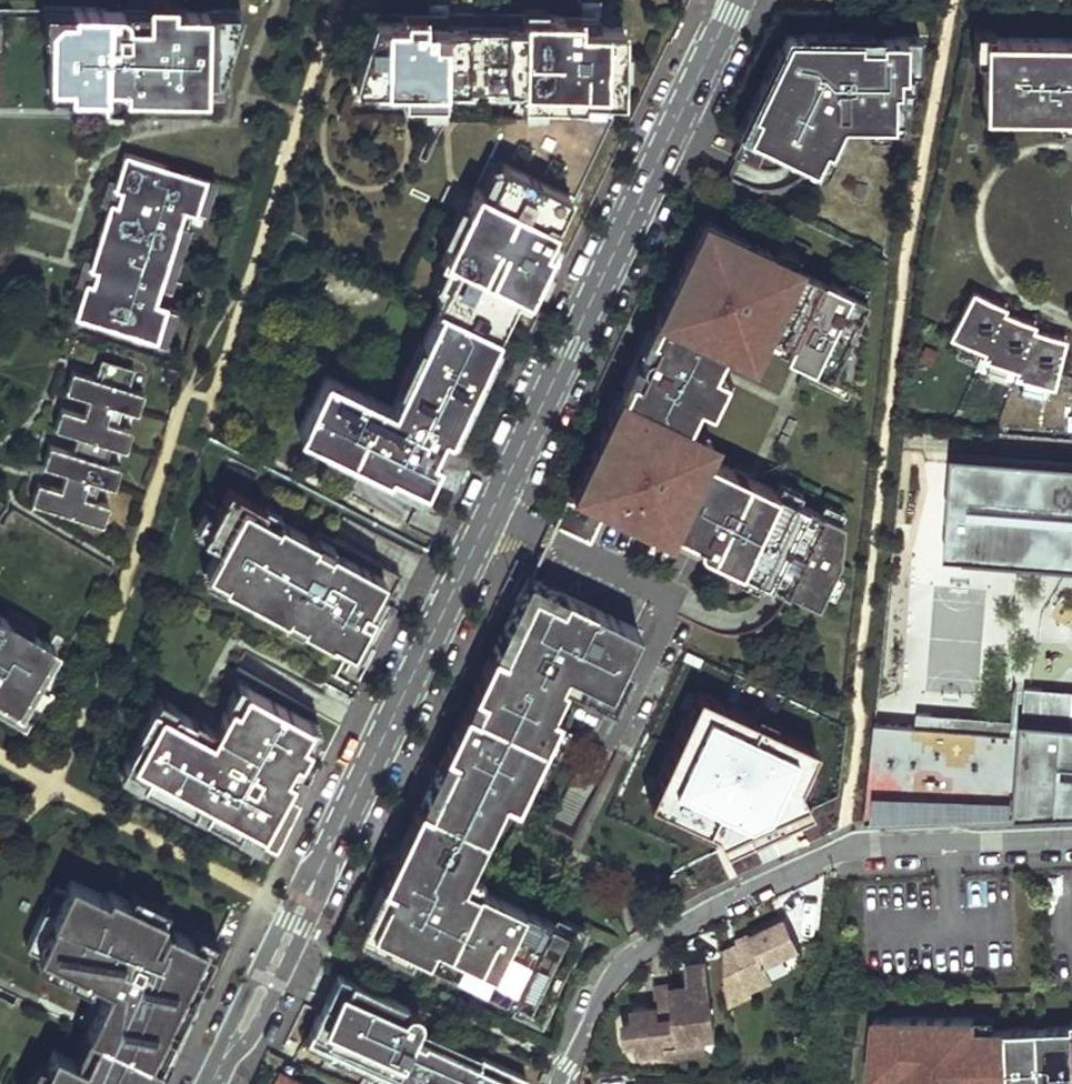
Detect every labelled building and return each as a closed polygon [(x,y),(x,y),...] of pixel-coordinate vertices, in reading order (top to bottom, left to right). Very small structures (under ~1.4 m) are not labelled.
[(238,12),(171,10),(171,0),(161,0),(145,0),(145,10),(71,9),(71,16),(57,15),(48,25),(46,84),(67,84),(67,95),(103,95),(103,85),(134,85),(134,95),(203,96),(203,78),(216,78),(238,12)] [(71,9),(48,8),(48,25),(57,15),(71,16),(71,9)] [(376,12),(354,85),(403,86),(403,100),(444,101),(444,84),(522,85),(522,102),(584,102),(584,97),(621,97),(623,25),(597,25),(597,14),(376,12)] [(974,27),(973,56),(983,56),(984,37),(992,36),(991,28),(974,27)] [(749,106),(728,153),(750,163),(761,139),(804,159),(814,138),(819,141),(831,115),(893,115),(894,79),(887,79),(887,66),(894,66),(910,66),(911,30),(871,30),(871,36),(850,36),(850,29),(835,29),(835,41),(818,41),(817,29),(779,28),(767,55),(772,57),(764,74),(759,71),(744,104),(749,106)] [(835,29),(817,29),(818,41),(835,41),(835,29)] [(992,36),(984,37),(983,56),(982,102),(1011,102),(1010,111),(1049,112),(1071,113),(1071,37),(992,36)] [(46,84),(46,94),(67,95),(67,84),(46,84)] [(103,95),(134,95),(134,85),(103,85),(103,95)] [(982,102),(983,111),(1010,111),(1011,102),(982,102)] [(1049,122),(1071,122),(1071,113),(1049,112),(1049,122)] [(83,288),(75,314),(156,340),(157,337),(167,307),(168,304),(156,300),(160,287),(179,225),(183,212),(194,215),(195,212),(205,183),(206,180),(124,154),(116,183),(113,189),(152,201),(148,214),(110,202),(108,208),(91,262),(89,269),(127,280),(123,293),(85,281),(83,288)] [(453,265),(436,300),(440,302),(498,329),(515,295),(526,300),(551,247),(545,245),(569,193),(504,161),(489,192),(476,186),(441,259),(453,265)] [(107,181),(100,206),(108,208),(110,202),(148,214),(152,201),(113,189),(116,183),(107,181)] [(207,215),(216,186),(205,183),(195,212),(207,215)] [(770,249),(713,222),(678,294),(672,291),(652,332),(657,335),(651,348),(648,348),(646,349),(645,350),(643,351),(642,353),(641,357),(641,359),(642,360),(643,363),(638,376),(632,373),(612,416),(618,418),(586,483),(614,496),(611,503),(612,504),(616,496),(631,504),(627,511),(629,512),(632,505),(654,516),(651,522),(667,530),(672,520),(701,534),(699,537),(699,540),(699,543),(700,545),(702,547),(712,552),(718,540),(727,545),(722,556),(739,565),(760,575),(818,603),(824,589),(834,570),(839,557),(844,520),(840,519),(820,509),(797,498),(777,488),(759,480),(754,490),(744,485),(749,475),(748,474),(745,480),(732,474),(735,468),(705,453),(703,452),(696,467),(672,455),(686,425),(699,400),(706,384),(719,390),(724,379),(712,373),(717,361),(726,343),(741,313),(766,326),(775,330),(804,344),(797,357),(798,358),(804,346),(819,353),(813,365),(851,384),(858,387),(868,297),(867,296),(845,285),(835,280),(833,285),(796,267),(798,263),(792,260),(770,249)] [(171,290),(191,229),(179,225),(160,287),(171,290)] [(797,251),(774,240),(770,249),(792,260),(797,251)] [(83,260),(75,286),(83,288),(85,281),(123,293),(127,280),(89,269),(91,262),(83,260)] [(871,287),(849,276),(845,285),(867,296),(871,287)] [(1003,311),(1005,306),(973,291),(954,326),(987,344),(1003,311)] [(498,329),(440,302),(422,341),(412,362),(417,364),(406,388),(401,385),(392,404),(325,372),(298,430),(387,472),(389,467),(430,487),(432,478),(438,455),(449,432),(498,329)] [(169,341),(178,310),(167,307),(157,337),(169,341)] [(1033,328),(1035,323),(1003,311),(987,344),(984,352),(1020,365),(1033,328)] [(726,343),(752,355),(766,326),(741,313),(726,343)] [(1020,365),(1017,373),(1053,385),(1065,338),(1033,328),(1020,365)] [(775,330),(768,344),(797,357),(804,344),(775,330)] [(418,339),(397,383),(401,385),(406,388),(417,364),(412,362),(422,341),(418,339)] [(804,346),(798,358),(812,365),(813,365),(819,353),(804,346)] [(72,369),(66,390),(89,396),(122,407),(137,411),(143,391),(129,387),(134,368),(101,356),(95,376),(72,369)] [(724,379),(730,367),(717,361),(712,373),(724,379)] [(808,374),(847,393),(851,384),(813,365),(812,365),(808,374)] [(699,400),(711,406),(719,390),(706,384),(699,400)] [(60,407),(55,427),(77,434),(110,444),(126,449),(131,429),(117,424),(122,407),(89,396),(83,414),(60,407)] [(705,453),(712,438),(686,425),(672,455),(696,467),(703,452),(705,453)] [(455,489),(477,445),(449,432),(438,455),(432,478),(455,489)] [(49,444),(43,464),(66,471),(99,481),(114,486),(120,466),(105,462),(110,444),(77,434),(72,451),(49,444)] [(955,459),(949,514),(972,516),(967,562),(1071,572),(1071,552),(1006,545),(1015,465),(955,459)] [(1006,545),(1071,552),(1071,470),(1015,465),(1006,545)] [(748,474),(735,468),(732,474),(745,480),(748,474)] [(32,501),(102,523),(108,504),(94,499),(99,481),(66,471),(61,489),(38,482),(32,501)] [(759,480),(749,475),(744,485),(754,490),(759,480)] [(802,489),(781,479),(777,488),(797,498),(802,489)] [(586,483),(583,490),(611,503),(614,496),(586,483)] [(354,639),(367,646),(379,623),(389,606),(383,603),(384,600),(400,572),(317,527),(312,535),(278,516),(276,520),(261,512),(265,505),(228,485),(202,533),(220,543),(207,567),(224,576),(223,580),(284,614),(286,610),(302,618),(299,621),(331,639),(334,636),(351,645),(354,639)] [(554,522),(591,540),(604,514),(566,496),(554,522)] [(616,496),(612,504),(627,511),(631,504),(616,496)] [(845,510),(825,500),(820,509),(840,519),(845,510)] [(632,505),(629,512),(651,522),(654,516),(632,505)] [(972,516),(949,514),(944,560),(967,562),(972,516)] [(672,520),(667,530),(702,547),(700,545),(699,543),(699,540),(699,537),(701,534),(672,520)] [(718,540),(712,552),(722,556),(727,545),(718,540)] [(739,565),(735,574),(756,584),(760,575),(739,565)] [(824,589),(833,594),(843,574),(834,570),(824,589)] [(528,573),(523,583),(555,598),(559,588),(528,573)] [(570,939),(583,912),(486,866),(471,859),(476,849),(511,776),(523,782),(566,693),(560,689),(564,680),(559,678),(565,666),(582,675),(579,682),(605,695),(639,626),(559,588),(555,598),(523,583),(515,599),(525,604),(503,650),(493,646),(493,645),(472,687),(483,692),(475,709),(465,704),(443,747),(454,752),(437,786),(427,781),(410,817),(420,822),(407,849),(397,844),(389,861),(399,866),(378,909),(434,936),(441,922),(483,943),(477,957),(507,971),(509,968),(520,973),(518,976),(545,990),(558,963),(554,962),(566,937),(570,939)] [(515,599),(493,646),(503,650),(525,604),(515,599)] [(386,627),(397,606),(384,600),(383,603),(389,606),(379,623),(386,627)] [(23,722),(58,662),(45,655),(52,644),(32,633),(26,643),(11,635),(17,625),(6,619),(7,618),(0,614),(0,709),(23,722)] [(32,633),(7,618),(6,619),(17,625),(11,635),(26,643),(32,633)] [(566,693),(573,680),(579,682),(582,675),(565,666),(559,678),(564,680),(560,689),(566,693)] [(235,677),(225,696),(228,697),(234,701),(243,683),(244,682),(235,677)] [(302,736),(311,719),(243,683),(234,701),(228,697),(220,712),(209,733),(189,722),(192,716),(172,706),(170,712),(152,702),(150,701),(136,727),(139,729),(122,762),(143,773),(139,780),(190,807),(194,799),(205,805),(201,811),(235,829),(238,823),(258,834),(255,839),(276,850),(301,803),(281,793),(291,773),(285,770),(293,754),(300,757),(309,740),(302,736)] [(472,687),(465,704),(475,709),(483,692),(472,687)] [(174,703),(157,693),(152,702),(170,712),(172,706),(174,703)] [(1058,754),(1060,730),(1035,728),(1039,694),(1021,693),(1017,739),(1006,738),(925,730),(927,717),(912,715),(911,728),(870,724),(859,824),(1071,820),(1071,756),(1058,754)] [(1039,694),(1035,728),(1060,730),(1058,754),(1071,756),(1071,698),(1039,694)] [(797,728),(730,698),(719,723),(739,731),(731,748),(712,740),(696,733),(676,778),(712,793),(716,784),(732,791),(735,801),(737,802),(775,819),(795,774),(757,758),(764,742),(786,751),(797,728)] [(200,716),(193,713),(192,716),(189,722),(209,733),(220,712),(206,705),(200,716)] [(1007,725),(927,717),(925,730),(1006,738),(1007,725)] [(311,741),(320,724),(311,719),(302,736),(309,740),(311,741)] [(739,731),(719,723),(712,740),(731,748),(739,731)] [(443,747),(427,781),(437,786),(454,752),(443,747)] [(293,774),(301,758),(300,757),(293,754),(285,770),(291,773),(281,793),(301,803),(311,784),(293,774)] [(122,762),(117,771),(138,782),(139,780),(143,773),(122,762)] [(732,791),(716,784),(712,793),(707,806),(731,816),(737,802),(735,801),(732,791)] [(190,807),(189,808),(200,814),(201,811),(205,805),(194,799),(190,807)] [(410,817),(397,844),(407,849),(420,822),(410,817)] [(235,829),(233,832),(253,842),(255,839),(258,834),(238,823),(235,829)] [(486,866),(490,856),(476,849),(471,859),(486,866)] [(200,976),(217,938),(199,929),(194,939),(166,925),(160,936),(154,933),(163,914),(128,898),(110,889),(107,895),(69,879),(65,889),(54,913),(43,908),(25,946),(43,954),(93,977),(108,985),(108,984),(169,1013),(189,971),(200,976)] [(65,889),(54,884),(43,908),(54,913),(65,889)] [(168,905),(133,888),(128,898),(163,914),(168,905)] [(723,952),(728,1006),(753,995),(751,990),(773,979),(766,965),(801,947),(786,918),(738,941),(739,944),(723,952)] [(441,922),(434,936),(477,957),(483,943),(441,922)] [(558,963),(570,939),(566,937),(554,962),(558,963)] [(43,954),(38,964),(89,988),(93,977),(43,954)] [(673,990),(679,1045),(679,1047),(704,1044),(703,1036),(715,1035),(707,961),(688,964),(690,984),(691,988),(673,990)] [(404,1001),(337,969),(316,1013),(331,1020),(339,1001),(392,1026),(404,1001)] [(108,985),(87,1028),(157,1064),(200,976),(189,971),(169,1013),(108,984),(108,985)] [(639,1059),(665,1056),(664,1046),(679,1045),(673,990),(672,986),(672,983),(653,986),(656,1005),(656,1010),(646,1011),(646,1006),(634,1007),(636,1027),(625,1028),(628,1050),(638,1049),(639,1059)] [(301,1044),(386,1083),(392,1070),(423,1083),(519,1083),(523,1076),(479,1055),(475,1063),(422,1038),(420,1042),(408,1036),(414,1025),(419,1013),(419,1010),(414,1005),(408,1004),(406,1005),(404,1001),(392,1026),(339,1001),(331,1020),(316,1013),(301,1044)] [(994,1023),(975,1024),(975,1011),(890,1010),(890,1024),(874,1024),(870,1072),(895,1072),(894,1083),(1071,1083),(1071,1020),(994,1023)] [(890,1010),(876,1010),(874,1024),(890,1024),(890,1010)] [(994,1023),(994,1011),(975,1011),(975,1024),(994,1023)] [(479,1055),(414,1025),(408,1036),(420,1042),(422,1038),(475,1063),(479,1055)] [(157,1064),(87,1028),(86,1030),(96,1035),(83,1063),(73,1058),(53,1049),(46,1065),(37,1083),(148,1083),(157,1064)] [(96,1035),(86,1030),(73,1058),(83,1063),(96,1035)] [(679,1047),(680,1054),(704,1052),(704,1044),(679,1047)] [(664,1046),(665,1056),(680,1054),(679,1047),(679,1045),(664,1046)] [(36,1060),(25,1083),(37,1083),(46,1065),(36,1060)] [(549,1067),(544,1065),(538,1079),(545,1082),(549,1067)] [(895,1072),(870,1072),(870,1083),(894,1083),(895,1072)] [(283,1073),(278,1083),(305,1083),(283,1073)]
